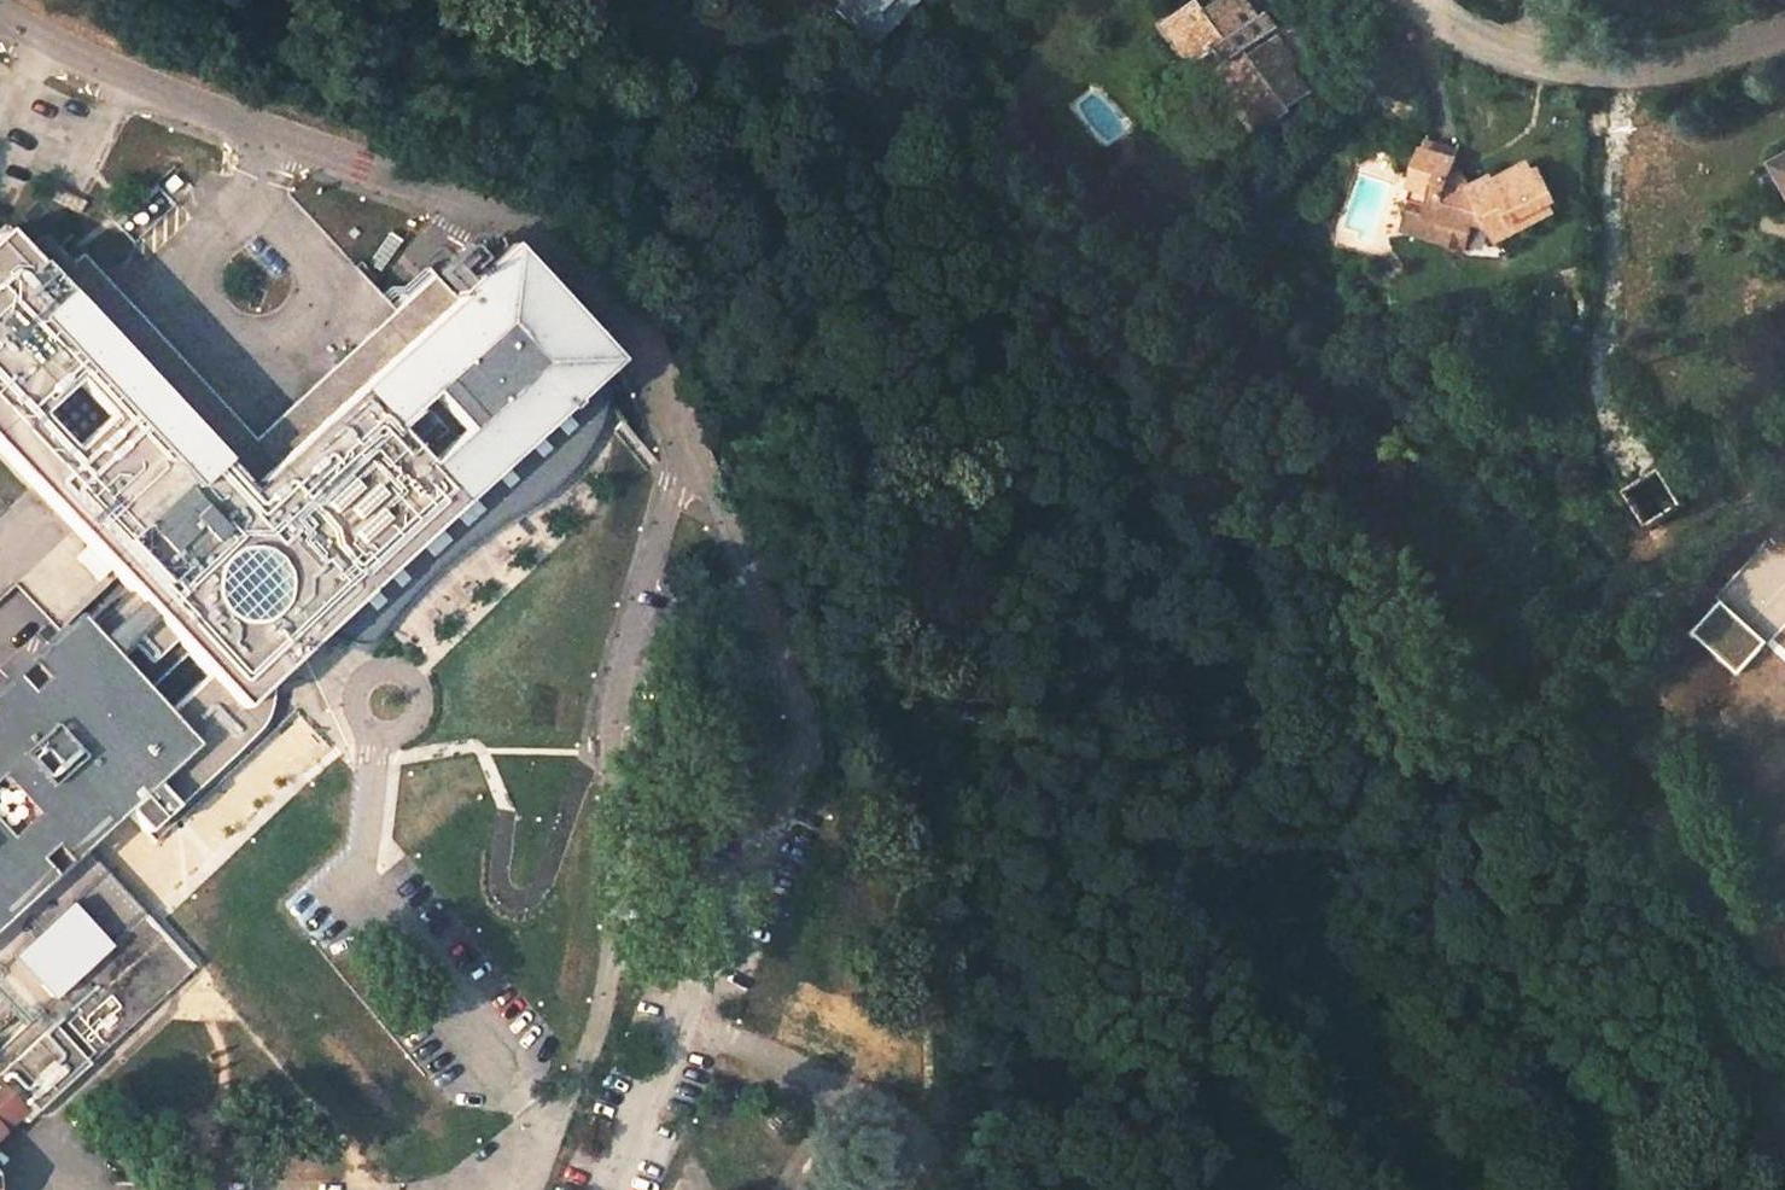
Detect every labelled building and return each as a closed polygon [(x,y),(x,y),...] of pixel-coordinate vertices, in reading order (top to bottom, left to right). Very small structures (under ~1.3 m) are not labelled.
[(841,8),(878,43),(918,1),(916,0),(849,0),(841,8)] [(1248,93),(1243,96),(1266,126),(1294,105),(1291,101),(1310,86),(1291,61),(1297,56),(1277,28),(1263,41),(1258,35),(1276,20),(1264,5),(1260,9),(1253,0),(1214,0),(1210,3),(1208,0),(1189,0),(1163,20),(1185,47),(1194,40),(1205,55),(1220,43),(1230,56),(1223,61),(1248,93)] [(1396,235),(1458,252),(1465,226),(1487,229),(1491,235),(1551,205),(1538,177),(1532,179),(1529,176),(1495,193),(1490,183),(1468,194),(1447,166),(1412,155),(1403,186),(1410,188),(1396,235)] [(1775,174),(1784,192),(1784,168),(1775,174)] [(170,714),(188,698),(248,762),(302,712),(274,682),(329,631),(343,640),(352,643),(360,644),(370,643),(381,638),(427,584),(461,555),(495,532),(538,506),(558,491),(579,468),(591,449),(599,434),(602,416),(601,398),(598,382),(619,363),(509,245),(453,296),(435,276),(398,310),(406,318),(261,450),(79,256),(55,279),(7,229),(0,235),(0,436),(142,587),(95,628),(170,714)] [(1684,503),(1661,469),(1627,492),(1650,527),(1684,503)] [(19,1111),(25,1117),(215,949),(388,1160),(443,1115),(266,902),(567,633),(505,563),(205,830),(191,842),(124,902),(143,925),(0,1053),(0,1129),(19,1111)] [(117,785),(134,804),(147,792),(161,779),(198,746),(170,714),(95,628),(93,626),(0,708),(0,890),(117,785)] [(205,830),(161,779),(147,792),(191,842),(205,830)]
